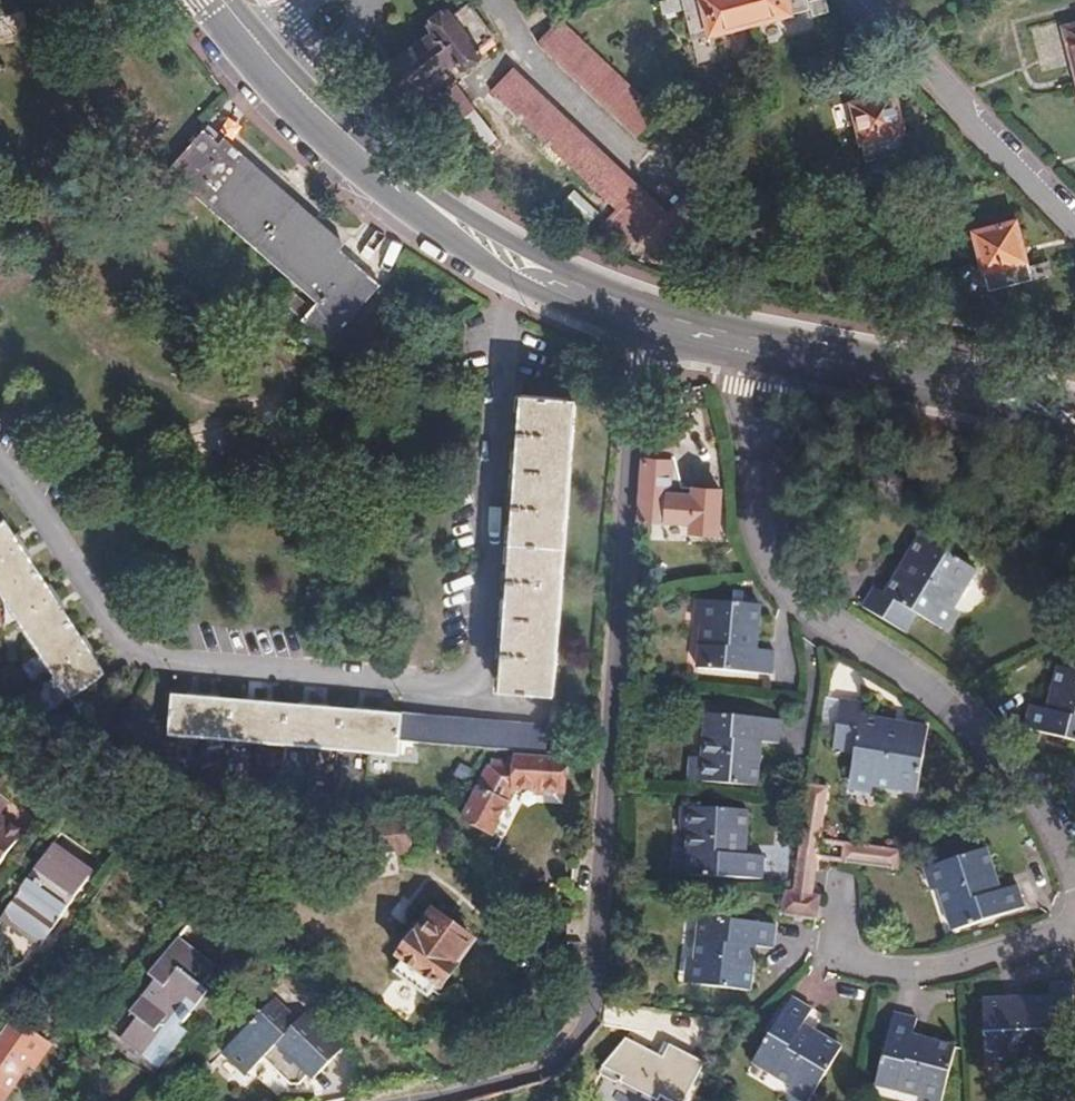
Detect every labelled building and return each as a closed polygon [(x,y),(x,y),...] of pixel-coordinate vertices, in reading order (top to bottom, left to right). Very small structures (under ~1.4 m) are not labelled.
[(681,11),(679,0),(669,0),(659,2),(662,16),(681,11)] [(681,11),(689,40),(749,24),(743,0),(679,0),(681,11)] [(749,24),(809,9),(807,1),(807,0),(743,0),(749,24)] [(809,9),(811,15),(825,11),(823,0),(810,0),(807,1),(809,9)] [(492,37),(467,3),(450,15),(446,10),(427,25),(432,32),(380,70),(399,98),(394,102),(400,111),(445,76),(441,71),(454,62),(460,69),(492,45),(489,39),(492,37)] [(536,43),(547,54),(569,30),(559,19),(536,43)] [(1074,83),(1074,24),(1060,28),(1074,83)] [(547,54),(557,64),(580,40),(569,30),(547,54)] [(557,64),(568,74),(591,50),(580,40),(557,64)] [(568,74),(580,86),(603,61),(591,50),(568,74)] [(580,86),(591,96),(613,71),(603,61),(580,86)] [(488,92),(500,102),(523,78),(511,67),(488,92)] [(591,96),(602,106),(625,82),(613,71),(591,96)] [(500,102),(510,112),(533,88),(523,78),(500,102)] [(602,106),(613,117),(636,93),(625,82),(602,106)] [(430,103),(439,116),(465,96),(456,84),(430,103)] [(510,112),(522,123),(545,99),(533,88),(510,112)] [(907,151),(894,92),(849,102),(864,162),(907,151)] [(613,117),(624,128),(647,103),(636,93),(613,117)] [(465,96),(439,116),(448,128),(454,124),(472,110),(474,109),(465,96)] [(522,123),(533,133),(556,109),(545,99),(522,123)] [(647,103),(624,128),(635,138),(658,114),(647,103)] [(533,133),(544,144),(567,120),(556,109),(533,133)] [(472,110),(454,124),(475,153),(494,139),(472,110)] [(544,144),(556,155),(579,131),(567,120),(544,144)] [(556,155),(568,166),(590,142),(579,131),(556,155)] [(345,346),(395,292),(363,260),(287,190),(260,166),(239,146),(225,133),(190,172),(333,305),(319,321),(345,346)] [(568,166),(578,175),(600,151),(590,142),(568,166)] [(578,175),(590,186),(612,162),(600,151),(578,175)] [(612,162),(590,186),(593,189),(600,196),(623,173),(612,162)] [(623,173),(600,196),(611,207),(633,183),(623,173)] [(611,207),(621,216),(645,193),(633,183),(611,207)] [(600,196),(593,189),(580,203),(608,229),(621,216),(611,207),(600,196)] [(1027,267),(1015,222),(971,232),(985,291),(1048,276),(1046,263),(1027,267)] [(553,693),(573,398),(520,394),(499,689),(553,693)] [(670,451),(643,448),(636,534),(646,534),(647,520),(689,523),(689,532),(715,534),(718,492),(680,489),(673,457),(670,457),(670,451)] [(19,546),(3,521),(0,523),(0,559),(19,546)] [(912,618),(927,627),(937,608),(945,613),(969,574),(915,540),(904,558),(909,562),(905,570),(899,567),(880,598),(869,591),(858,612),(900,638),(912,618)] [(0,559),(0,595),(36,571),(19,546),(0,559)] [(0,595),(0,597),(17,622),(52,596),(36,571),(0,595)] [(683,614),(696,615),(706,616),(708,594),(686,592),(683,614)] [(706,616),(696,615),(692,660),(770,668),(772,646),(748,644),(749,632),(755,633),(757,599),(708,594),(706,616)] [(52,596),(17,622),(33,647),(69,622),(52,596)] [(937,608),(927,627),(945,639),(956,621),(945,613),(937,608)] [(69,622),(33,647),(51,675),(87,649),(69,622)] [(87,649),(51,675),(67,700),(104,675),(87,649)] [(1074,744),(1074,673),(1049,667),(1040,699),(1045,700),(1042,711),(1019,704),(1013,727),(1074,744)] [(201,738),(204,697),(173,694),(169,735),(201,738)] [(232,700),(204,697),(201,738),(228,741),(232,700)] [(259,702),(232,700),(228,741),(255,743),(259,702)] [(870,775),(869,786),(913,792),(922,727),(900,724),(899,730),(890,729),(890,723),(856,718),(857,703),(836,700),(828,750),(849,753),(846,771),(870,775)] [(287,704),(259,702),(255,743),(283,746),(287,704)] [(314,707),(287,704),(283,746),(310,748),(314,707)] [(342,709),(314,707),(310,748),(338,750),(342,709)] [(369,712),(342,709),(338,750),(365,753),(369,712)] [(401,714),(369,712),(365,753),(397,756),(398,742),(401,714)] [(772,748),(775,723),(699,713),(695,757),(684,756),(682,783),(751,789),(755,757),(751,756),(751,746),(772,748)] [(417,716),(401,714),(398,742),(414,743),(417,716)] [(433,717),(417,716),(414,743),(431,744),(433,717)] [(448,718),(433,717),(431,744),(446,746),(448,718)] [(464,720),(448,718),(446,746),(463,747),(464,720)] [(480,721),(464,720),(463,747),(479,749),(480,721)] [(498,723),(480,721),(479,749),(495,750),(498,723)] [(514,724),(498,723),(495,750),(511,751),(514,724)] [(511,751),(516,752),(528,753),(529,726),(514,724),(511,751)] [(546,727),(529,726),(528,753),(544,754),(546,727)] [(562,792),(565,758),(544,756),(544,754),(528,753),(516,752),(515,767),(514,788),(532,790),(543,790),(562,792)] [(514,788),(515,767),(490,765),(459,816),(488,832),(514,788)] [(868,798),(869,786),(870,775),(846,771),(843,794),(868,798)] [(781,913),(813,917),(816,898),(809,896),(814,859),(896,870),(898,852),(818,841),(824,790),(806,787),(790,893),(782,893),(781,913)] [(543,799),(543,790),(532,790),(532,798),(543,799)] [(0,793),(0,811),(8,799),(0,793)] [(669,826),(683,828),(692,829),(694,807),(671,805),(669,826)] [(692,829),(683,828),(680,873),(756,880),(758,858),(736,855),(736,845),(741,845),(743,813),(694,807),(692,829)] [(347,860),(409,857),(406,810),(344,814),(347,860)] [(22,833),(0,817),(0,863),(22,833)] [(948,885),(939,888),(956,932),(1028,905),(1019,882),(998,890),(993,880),(998,877),(986,847),(940,864),(948,885)] [(86,881),(46,852),(0,916),(0,921),(37,949),(86,881)] [(927,893),(939,888),(948,885),(940,864),(918,871),(927,893)] [(441,987),(475,941),(433,910),(412,939),(407,934),(398,946),(402,951),(400,955),(404,959),(396,971),(429,995),(438,984),(441,987)] [(697,918),(691,964),(700,965),(698,987),(746,993),(750,958),(745,958),(746,948),(771,950),(774,928),(697,918)] [(197,990),(216,966),(178,934),(148,972),(154,978),(127,1010),(134,1016),(115,1037),(153,1071),(184,1034),(178,1027),(204,996),(197,990)] [(700,965),(691,964),(678,963),(675,985),(698,987),(700,965)] [(983,1059),(1028,1059),(1028,1051),(1050,1050),(1050,1035),(1073,1034),(1072,984),(1048,984),(1048,998),(1015,999),(1014,1005),(1003,1005),(1003,1000),(982,1001),(983,1059)] [(795,1077),(815,1088),(837,1046),(808,1029),(804,1034),(796,1029),(807,1007),(786,996),(750,1062),(790,1086),(795,1077)] [(320,1063),(340,1043),(307,1011),(295,1023),(273,1001),(222,1052),(246,1075),(262,1059),(288,1085),(298,1086),(312,1073),(308,1069),(317,1060),(320,1063)] [(12,1017),(0,1035),(0,1052),(15,1062),(11,1070),(19,1077),(28,1063),(35,1068),(50,1045),(12,1017)] [(939,1100),(941,1100),(951,1054),(918,1046),(917,1051),(906,1048),(912,1026),(888,1020),(871,1094),(901,1100),(916,1100),(918,1096),(939,1100)] [(633,1041),(608,1069),(627,1079),(625,1083),(661,1100),(665,1100),(667,1098),(674,1100),(691,1100),(709,1065),(674,1047),(668,1059),(633,1041)] [(344,1047),(340,1043),(320,1063),(325,1068),(344,1047)] [(335,1100),(339,1100),(371,1067),(353,1050),(319,1086),(335,1100)] [(1028,1051),(1028,1059),(1028,1073),(1051,1073),(1050,1050),(1028,1051)] [(0,1052),(0,1100),(3,1100),(19,1077),(11,1070),(15,1062),(0,1052)] [(325,1068),(320,1063),(317,1060),(308,1069),(312,1073),(316,1077),(325,1068)] [(815,1088),(795,1077),(790,1086),(784,1097),(790,1100),(808,1100),(815,1088)]
